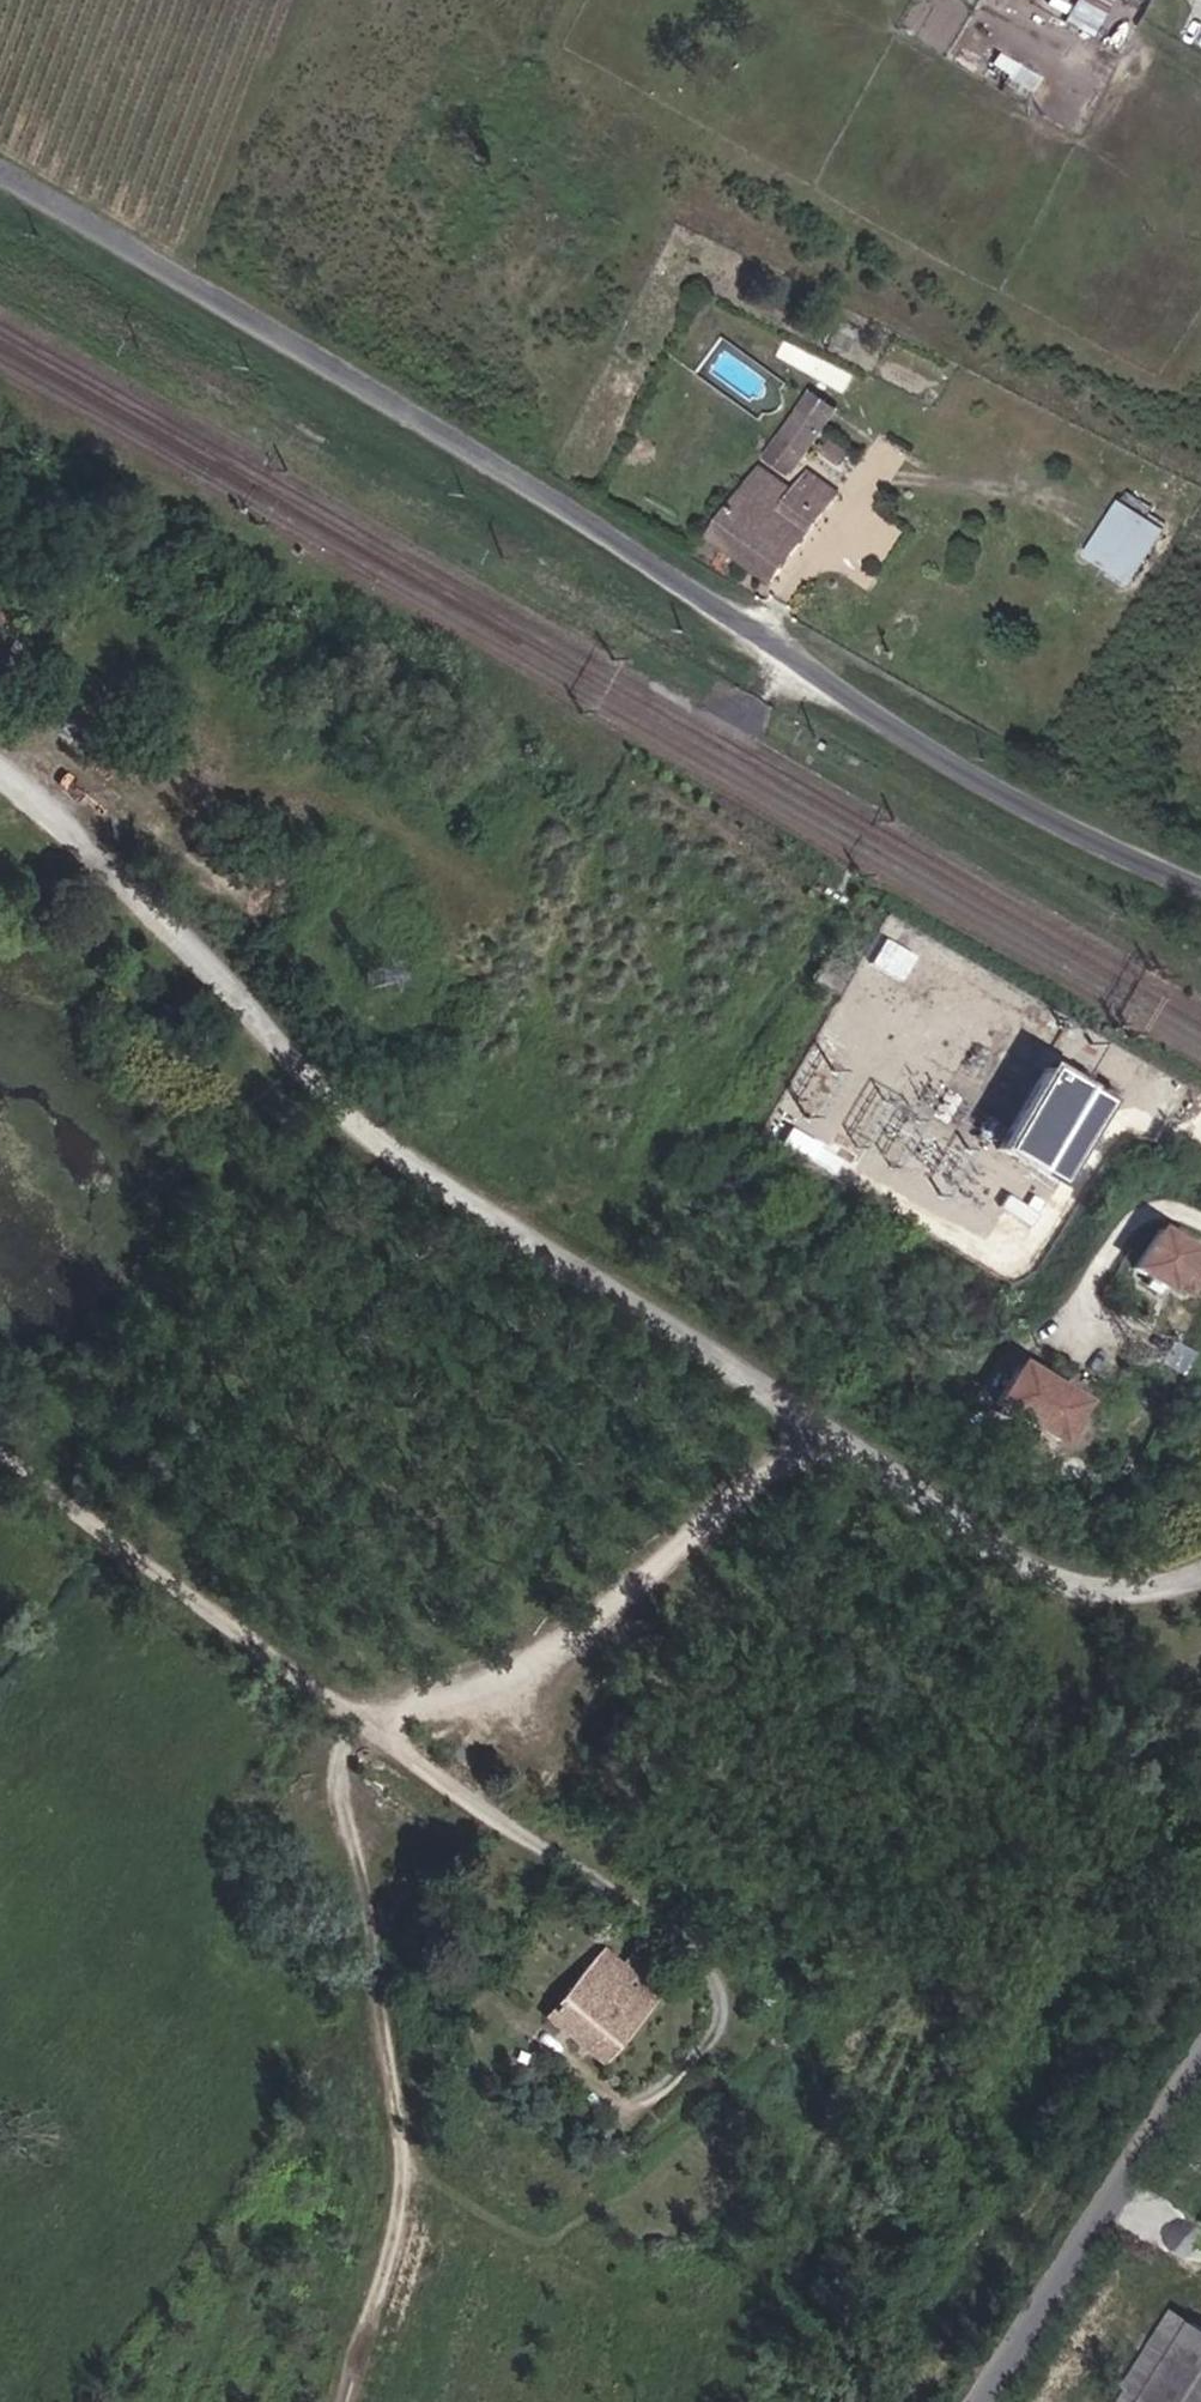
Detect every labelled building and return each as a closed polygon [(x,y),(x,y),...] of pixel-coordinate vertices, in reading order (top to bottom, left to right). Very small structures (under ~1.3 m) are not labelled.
[(1111,0),(1077,0),(1069,18),(1097,31),(1111,0)] [(793,476),(846,406),(818,385),(765,456),(793,476)] [(827,521),(794,502),(752,573),(816,609),(872,515),(842,496),(827,521)] [(1144,581),(1169,518),(1117,497),(1092,560),(1144,581)] [(963,1132),(1003,1154),(1051,1072),(1010,1048),(963,1132)] [(1157,1259),(1175,1268),(1192,1237),(1142,1207),(1119,1248),(1153,1267),(1157,1259)] [(1138,1336),(1168,1352),(1181,1328),(1152,1312),(1138,1336)] [(1038,1434),(1061,1399),(998,1361),(975,1396),(1038,1434)] [(600,2089),(658,2017),(649,2010),(656,1998),(626,1974),(617,1983),(597,1969),(539,2042),(600,2089)] [(1191,2343),(1170,2330),(1123,2401),(1153,2401),(1191,2343)] [(1191,2343),(1153,2401),(1200,2401),(1200,2349),(1191,2343)]
